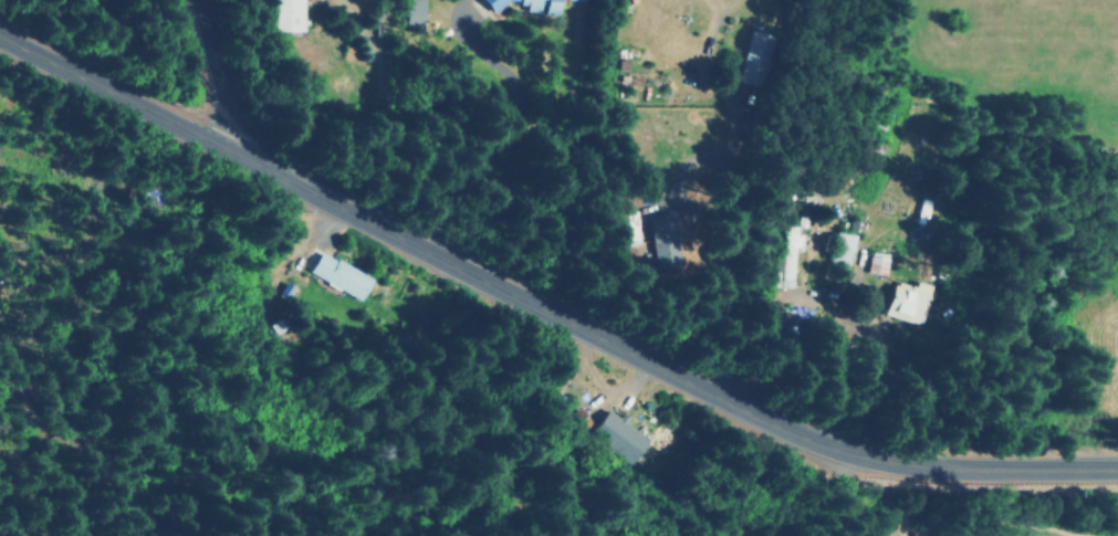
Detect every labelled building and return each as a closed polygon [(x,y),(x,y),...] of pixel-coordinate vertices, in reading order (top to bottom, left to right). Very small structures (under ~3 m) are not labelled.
[(301,31),(302,0),(275,0),(274,30),(301,31)] [(421,28),(422,0),(405,0),(404,27),(421,28)] [(482,3),(523,5),(523,11),(539,12),(538,13),(555,14),(555,0),(482,0),(482,3)] [(734,80),(756,87),(771,34),(749,28),(734,80)] [(637,244),(634,210),(611,212),(614,246),(637,244)] [(674,267),(672,214),(648,215),(650,268),(674,267)] [(792,287),(794,247),(800,247),(801,226),(782,225),(780,287),(792,287)] [(828,263),(846,266),(852,235),(833,232),(828,263)] [(369,278),(317,250),(306,272),(357,299),(369,278)] [(865,272),(883,275),(886,257),(868,254),(865,272)] [(880,314),(917,325),(928,285),(914,281),(911,288),(897,284),(897,285),(889,282),(880,314)] [(617,417),(605,409),(588,435),(631,461),(646,436),(617,417)]
